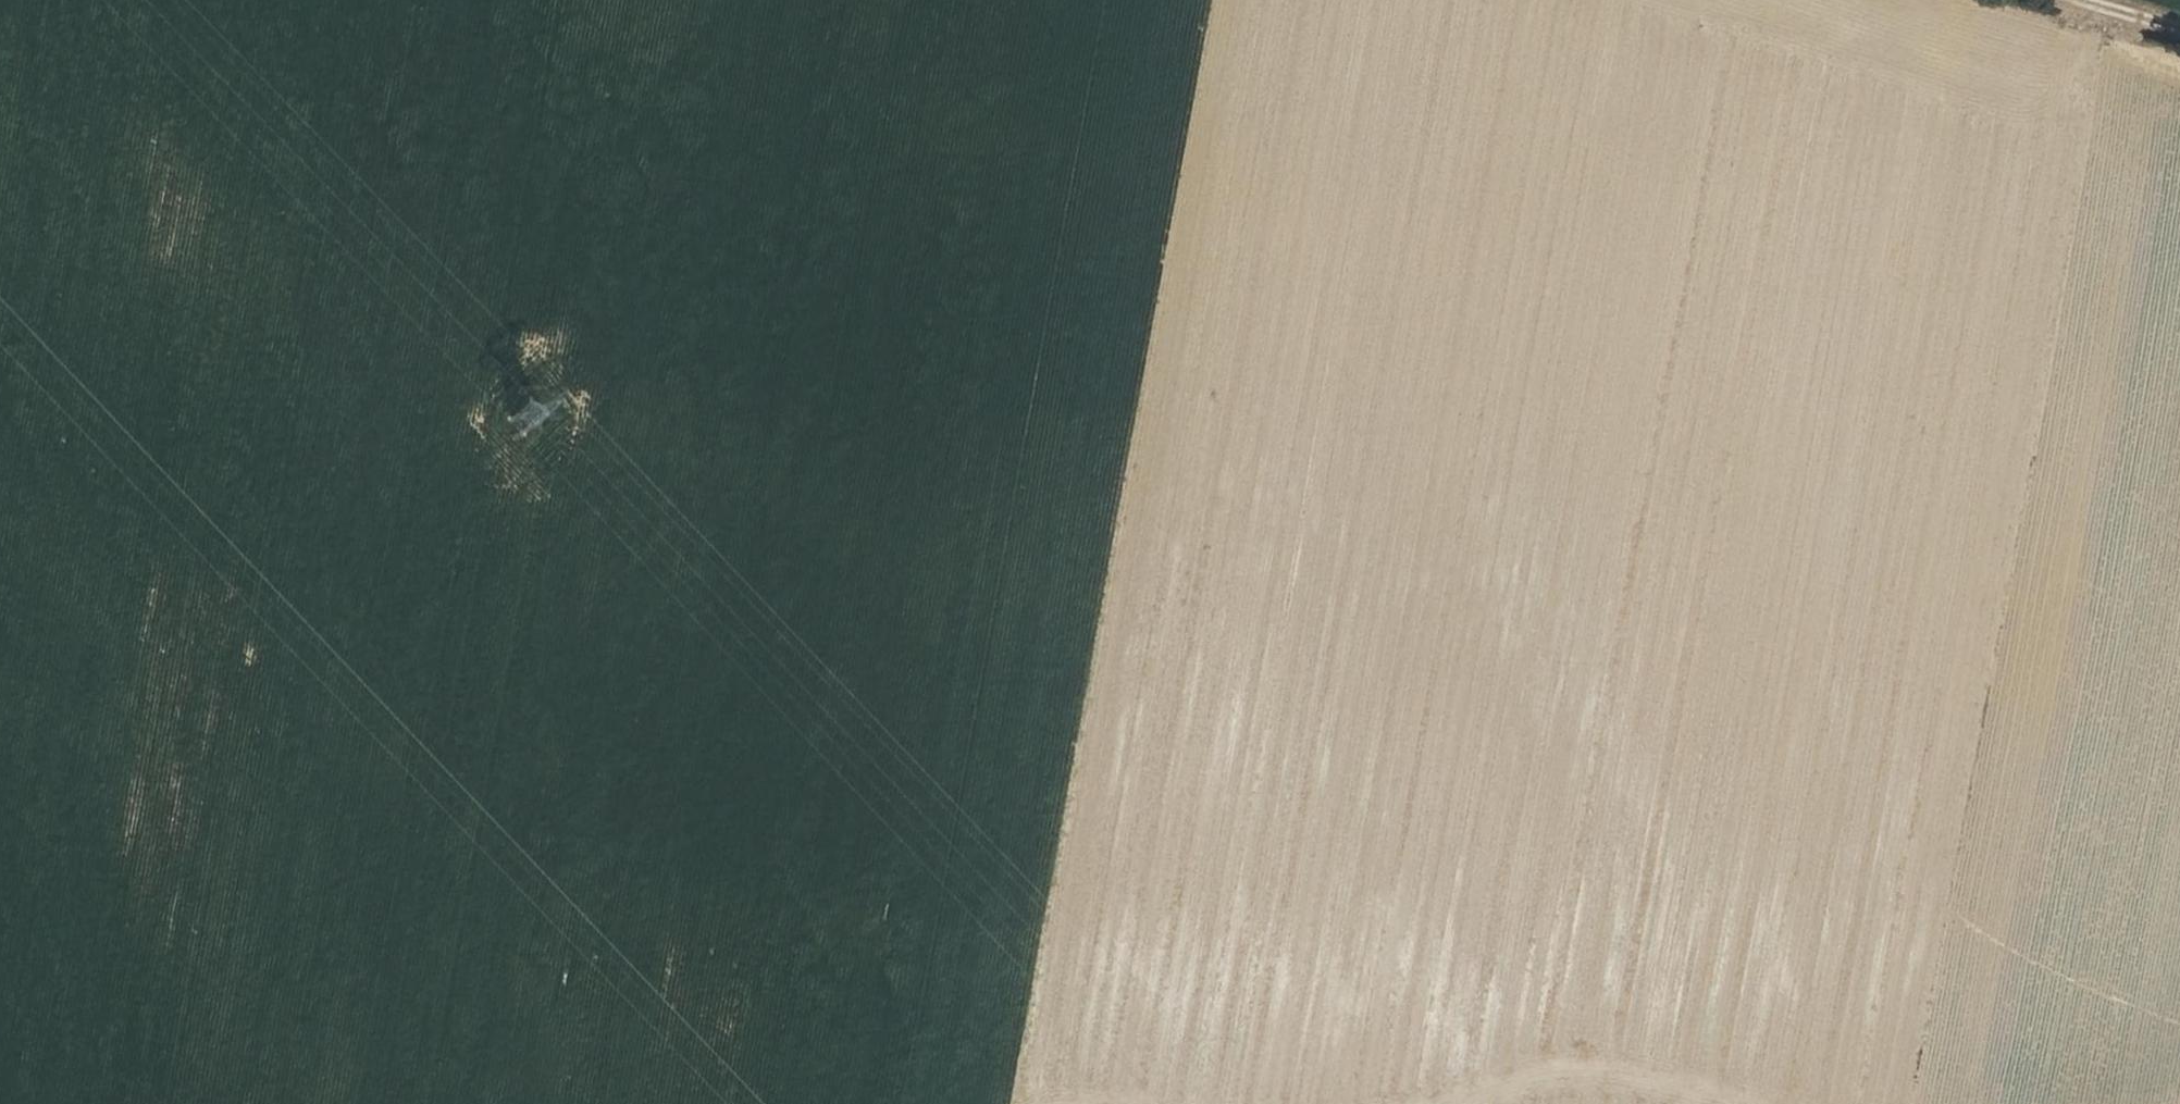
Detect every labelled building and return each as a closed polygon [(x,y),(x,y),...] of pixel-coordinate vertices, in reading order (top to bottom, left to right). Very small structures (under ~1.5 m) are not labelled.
[(533,396),(506,418),(519,433),(546,411),(533,396)]
